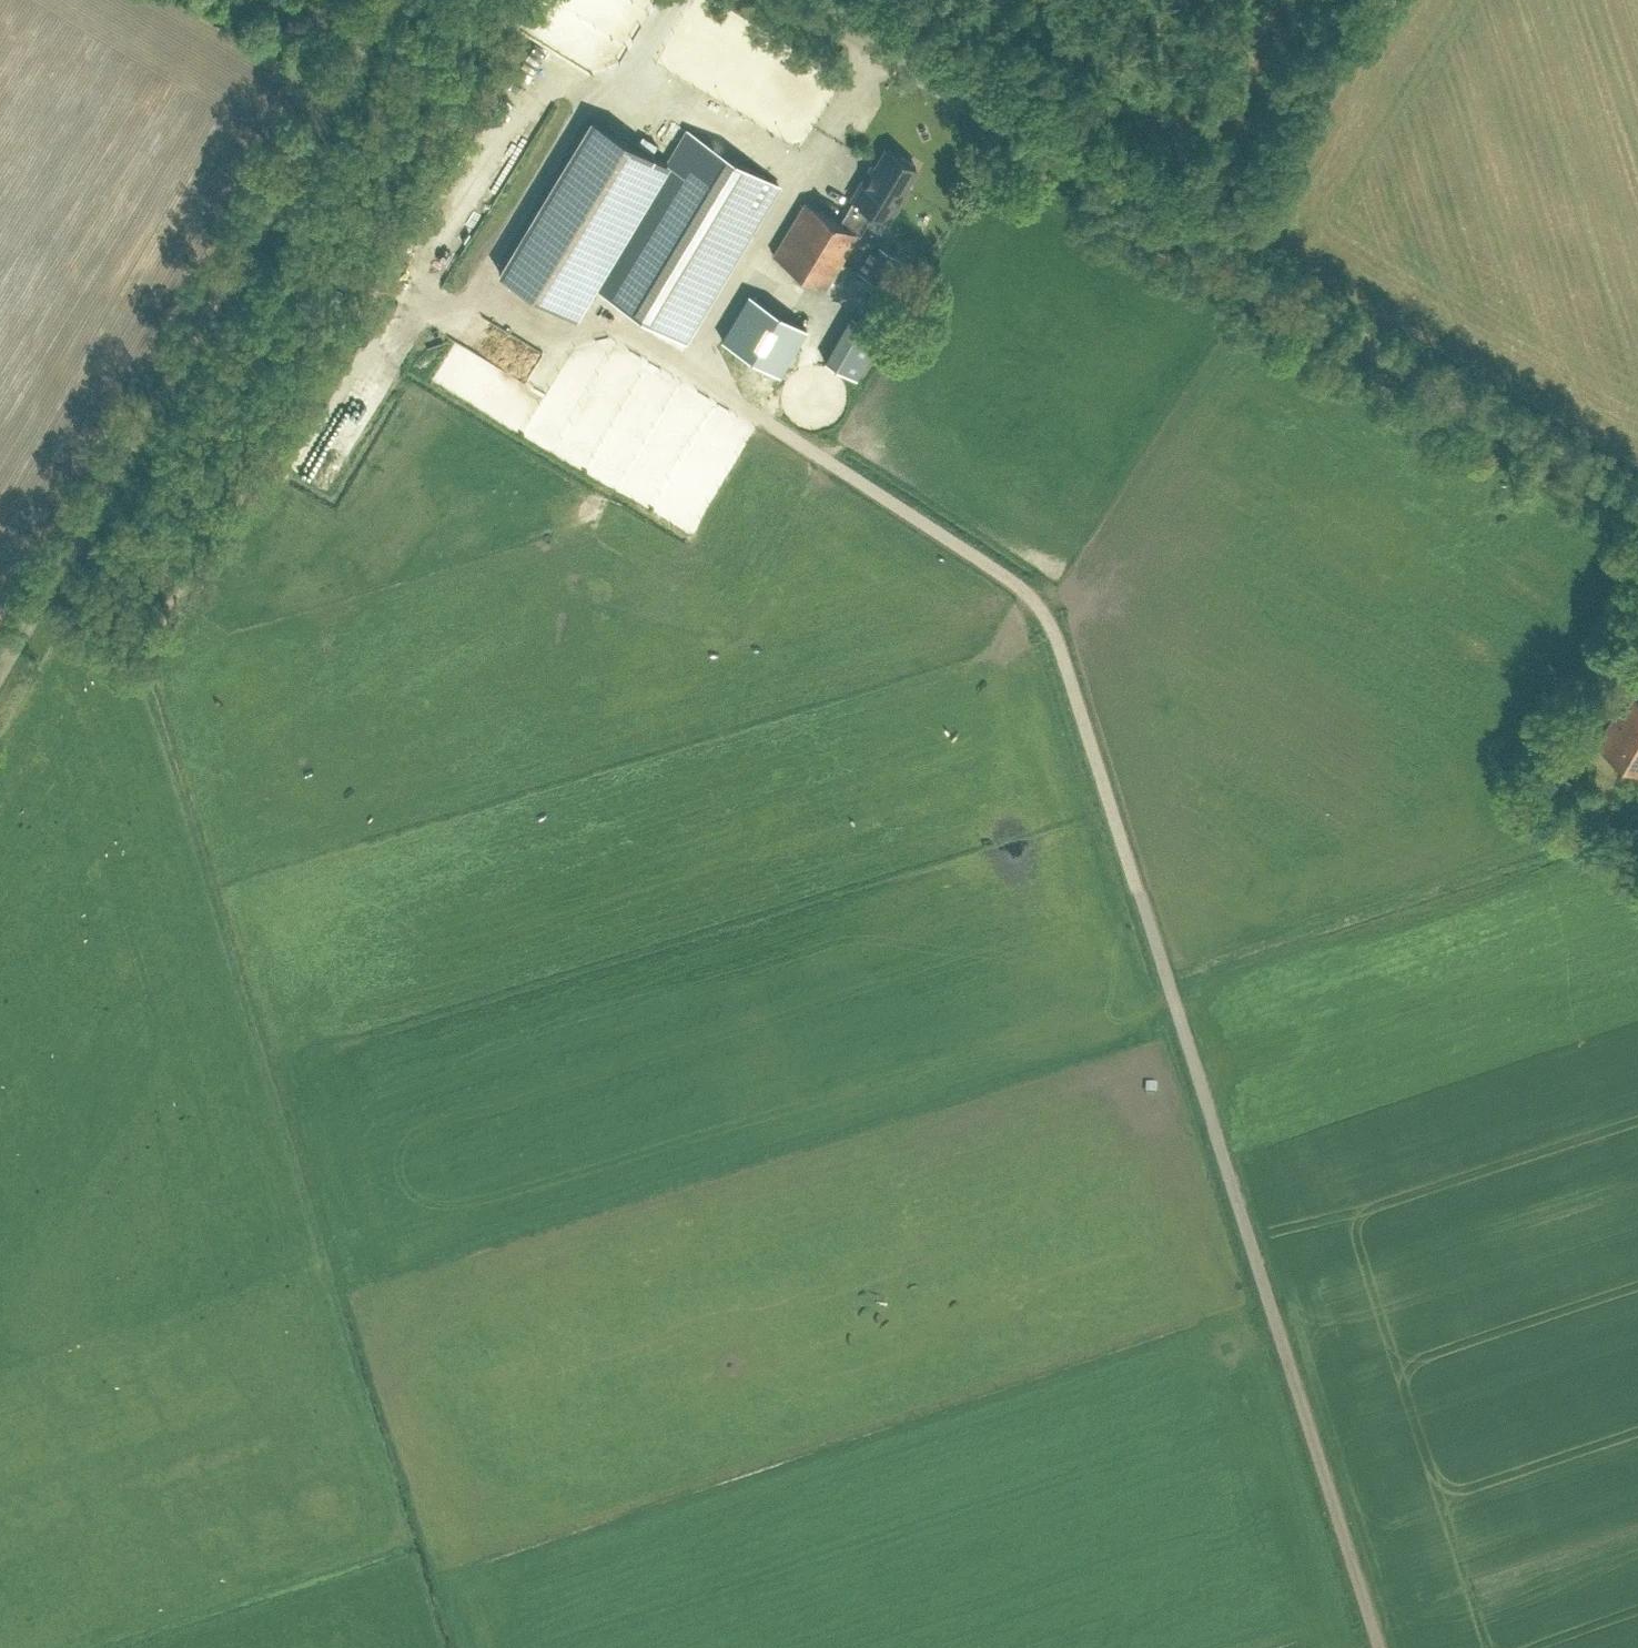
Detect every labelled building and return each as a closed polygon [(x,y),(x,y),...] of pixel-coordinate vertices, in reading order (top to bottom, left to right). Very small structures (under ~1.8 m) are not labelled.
[(572,46),(589,16),(560,0),(552,0),(537,26),(572,46)] [(649,41),(675,61),(704,23),(678,3),(649,41)] [(666,160),(588,115),(495,268),(573,316),(666,160)] [(777,183),(687,128),(593,283),(683,338),(777,183)] [(900,154),(886,146),(875,163),(872,161),(852,194),(854,196),(849,204),(852,205),(842,220),(805,197),(771,251),(825,284),(858,230),(872,207),(888,217),(907,186),(904,184),(916,164),(913,162),(914,160),(902,152),(900,154)] [(902,255),(881,242),(875,253),(871,250),(860,269),(885,284),(902,255)] [(804,327),(748,292),(721,336),(777,371),(804,327)] [(882,331),(849,312),(823,358),(856,377),(882,331)] [(613,336),(586,331),(564,348),(560,377),(576,401),(603,406),(625,389),(629,360),(613,336)] [(547,340),(543,346),(529,339),(511,372),(535,385),(557,346),(547,340)] [(1630,688),(1597,742),(1637,767),(1637,693),(1630,688)]
